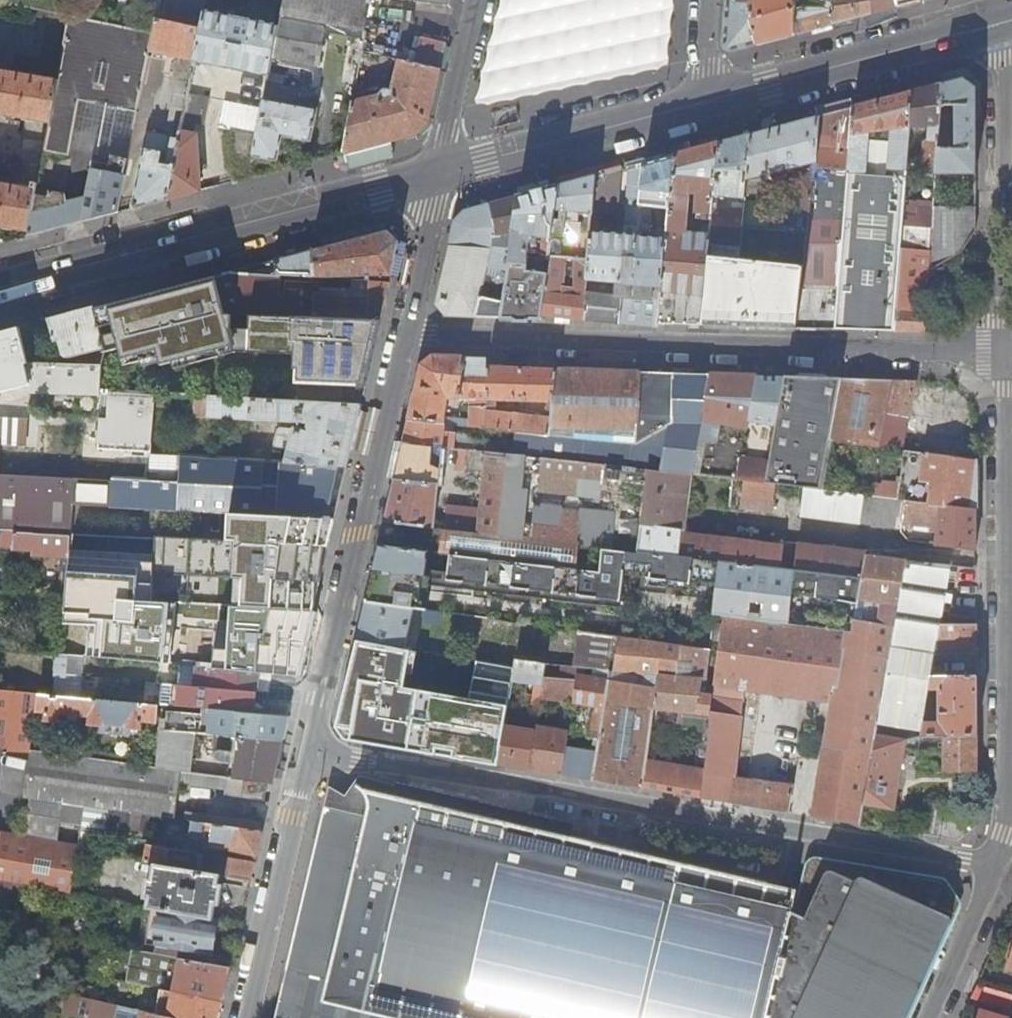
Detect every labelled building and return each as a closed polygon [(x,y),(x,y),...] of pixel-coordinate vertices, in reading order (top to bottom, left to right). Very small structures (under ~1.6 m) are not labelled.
[(71,17),(73,2),(73,0),(0,0),(0,1),(71,17)] [(155,18),(158,19),(162,20),(166,0),(159,0),(155,18)] [(162,20),(202,28),(205,12),(207,0),(166,0),(162,20)] [(323,35),(365,43),(373,0),(284,0),(284,1),(279,26),(323,35)] [(484,99),(660,62),(667,0),(507,0),(484,99)] [(757,44),(750,20),(752,0),(728,0),(726,31),(725,45),(725,47),(726,48),(727,50),(728,51),(730,51),(731,51),(757,44)] [(750,20),(757,44),(778,39),(794,35),(797,0),(752,0),(750,20)] [(813,2),(808,2),(808,0),(797,0),(794,35),(817,28),(834,24),(832,20),(834,0),(813,0),(813,2)] [(856,0),(834,0),(832,20),(834,24),(857,18),(855,15),(856,0)] [(857,18),(864,16),(865,0),(856,0),(855,15),(857,18)] [(864,16),(898,7),(899,0),(865,0),(864,16)] [(279,26),(205,12),(202,28),(195,61),(269,76),(273,58),(279,26)] [(79,101),(138,113),(151,51),(154,34),(70,17),(59,80),(51,123),(45,151),(68,156),(70,148),(79,101)] [(151,51),(195,61),(202,28),(162,20),(158,19),(154,34),(151,51)] [(273,58),(304,64),(316,67),(323,35),(279,26),(273,58)] [(379,95),(353,101),(344,154),(405,137),(416,135),(427,122),(445,44),(421,39),(416,64),(400,60),(382,86),(381,86),(379,85),(377,86),(376,87),(374,88),(374,90),(374,93),(376,94),(377,95),(379,95)] [(0,70),(0,115),(51,123),(59,80),(0,70)] [(970,175),(976,175),(976,132),(976,88),(963,78),(943,84),(942,107),(956,108),(956,150),(939,149),(937,175),(970,175)] [(269,79),(266,92),(294,99),(297,86),(269,79)] [(923,174),(937,175),(939,149),(942,107),(943,84),(933,86),(919,90),(912,92),(910,127),(930,128),(930,140),(928,140),(926,142),(923,174)] [(848,172),(865,174),(868,142),(869,133),(892,130),(892,142),(889,169),(906,170),(909,141),(910,127),(912,92),(884,100),(853,108),(847,171),(847,172),(848,172)] [(209,101),(188,96),(180,141),(168,200),(199,192),(196,137),(194,136),(197,125),(204,126),(209,101)] [(295,106),(265,100),(263,111),(253,157),(277,162),(282,137),(312,141),(318,110),(317,110),(318,104),(317,103),(317,102),(316,102),(299,98),(298,99),(296,99),(296,101),(295,106)] [(79,101),(70,148),(112,157),(128,161),(138,113),(79,101)] [(231,132),(235,182),(249,178),(253,157),(263,111),(224,104),(219,129),(231,132)] [(956,108),(942,107),(939,149),(956,150),(956,108)] [(839,170),(847,171),(853,108),(835,113),(819,117),(814,168),(839,170)] [(791,232),(741,228),(741,230),(739,252),(739,260),(733,326),(799,328),(811,202),(814,168),(819,117),(784,127),(749,136),(745,182),(800,168),(799,176),(798,175),(795,179),(791,217),(792,217),(791,232)] [(148,134),(132,209),(147,205),(168,200),(180,141),(148,134)] [(733,211),(713,209),(712,215),(711,226),(741,230),(741,228),(745,182),(749,136),(733,140),(720,144),(714,195),(734,198),(733,211)] [(914,142),(909,141),(906,170),(906,173),(916,173),(918,152),(914,146),(914,142)] [(865,174),(888,176),(889,169),(892,142),(868,142),(865,174)] [(689,293),(687,325),(702,325),(709,253),(710,244),(711,235),(685,232),(689,188),(700,189),(698,214),(712,215),(713,209),(714,195),(720,144),(694,151),(675,156),(670,210),(667,239),(662,292),(661,300),(659,324),(674,324),(677,293),(689,293)] [(622,170),(596,176),(592,230),(591,237),(590,259),(588,279),(596,280),(617,282),(616,295),(594,292),(587,292),(585,320),(658,327),(659,324),(661,300),(653,299),(654,291),(662,292),(667,239),(642,237),(643,228),(636,228),(637,221),(650,222),(651,207),(670,210),(675,156),(631,167),(625,225),(627,225),(626,235),(619,235),(615,234),(618,213),(622,170)] [(85,200),(81,223),(117,213),(128,161),(112,157),(110,166),(93,163),(85,200)] [(888,176),(888,177),(906,178),(906,173),(906,170),(889,169),(888,176)] [(865,174),(848,172),(844,221),(841,260),(875,263),(881,183),(888,183),(888,177),(888,176),(865,174)] [(976,189),(976,175),(970,175),(969,181),(967,183),(967,189),(976,189)] [(568,212),(563,257),(567,257),(577,258),(590,259),(591,237),(592,230),(593,214),(596,176),(574,182),(559,186),(556,211),(568,212)] [(875,263),(841,260),(834,329),(863,330),(895,331),(902,227),(904,200),(906,178),(888,177),(888,183),(881,183),(875,263)] [(30,232),(38,190),(39,184),(33,183),(32,189),(0,184),(0,228),(30,232)] [(542,255),(550,255),(556,211),(559,186),(542,191),(520,197),(514,232),(504,301),(502,318),(525,319),(542,319),(542,315),(548,273),(527,271),(530,245),(534,237),(538,238),(537,248),(542,255)] [(976,189),(967,189),(947,190),(947,207),(934,207),(933,229),(930,271),(963,252),(976,234),(976,189)] [(62,228),(67,204),(65,195),(38,190),(30,232),(29,236),(62,228)] [(493,236),(514,232),(520,197),(508,199),(465,211),(454,223),(436,304),(446,316),(502,318),(504,301),(483,298),(493,236)] [(85,200),(67,204),(62,228),(72,225),(81,223),(85,200)] [(824,202),(811,202),(799,328),(818,328),(834,329),(841,260),(844,221),(822,219),(824,202)] [(732,251),(739,252),(741,230),(711,226),(711,235),(710,244),(733,247),(732,251)] [(383,227),(321,243),(323,249),(389,232),(400,243),(397,254),(398,254),(401,241),(391,231),(389,232),(383,227)] [(933,229),(902,227),(895,331),(912,331),(925,332),(930,271),(933,229)] [(400,243),(389,232),(323,249),(317,251),(312,252),(315,279),(316,279),(321,279),(324,280),(360,278),(392,277),(397,254),(400,243)] [(315,279),(312,252),(294,257),(274,262),(278,277),(315,279)] [(739,260),(709,253),(702,325),(716,325),(733,326),(739,260)] [(564,286),(567,257),(563,257),(550,255),(548,273),(542,315),(568,318),(585,320),(587,292),(588,279),(590,259),(577,258),(574,287),(564,286)] [(231,274),(278,277),(274,262),(257,267),(231,274)] [(370,294),(370,295),(370,299),(316,297),(316,293),(316,279),(315,279),(278,277),(231,274),(216,277),(226,315),(312,318),(376,320),(382,320),(385,306),(392,277),(360,278),(360,281),(359,281),(359,293),(370,294)] [(366,386),(382,320),(376,320),(312,318),(226,315),(216,277),(169,290),(95,310),(106,350),(105,355),(118,351),(123,369),(140,364),(158,359),(160,368),(172,365),(173,371),(236,357),(294,359),(294,374),(296,374),(296,386),(358,386),(366,386)] [(360,281),(360,278),(324,280),(321,279),(321,294),(370,295),(370,294),(359,293),(359,281),(360,281)] [(594,292),(596,280),(588,279),(587,292),(594,292)] [(677,293),(674,324),(687,325),(689,293),(677,293)] [(70,359),(106,350),(95,310),(50,322),(55,343),(59,342),(62,355),(70,359)] [(78,394),(101,395),(101,392),(101,366),(99,366),(29,364),(21,329),(0,335),(0,394),(30,386),(32,393),(78,394)] [(451,357),(435,356),(423,366),(417,391),(410,421),(445,425),(489,430),(490,367),(488,367),(488,359),(451,357)] [(550,437),(558,369),(530,368),(490,367),(489,430),(517,433),(550,437)] [(649,470),(692,474),(711,374),(689,373),(558,369),(550,437),(641,447),(638,469),(649,470)] [(692,474),(735,479),(767,483),(785,376),(783,376),(755,375),(711,374),(692,474)] [(832,440),(843,378),(812,377),(785,376),(767,483),(775,484),(805,487),(823,489),(832,440)] [(880,440),(884,413),(890,379),(843,378),(832,440),(846,442),(879,447),(880,440)] [(890,379),(884,413),(893,414),(898,380),(890,379)] [(893,414),(912,417),(918,380),(898,380),(893,414)] [(101,395),(78,394),(77,417),(98,419),(96,448),(97,449),(151,452),(152,452),(157,395),(101,392),(101,395)] [(197,416),(197,397),(193,397),(157,395),(152,452),(151,452),(152,454),(181,456),(235,459),(287,463),(290,450),(275,448),(277,439),(279,431),(281,428),(295,430),(298,428),(309,430),(310,423),(301,421),(301,422),(197,416)] [(290,450),(287,463),(286,463),(348,467),(354,439),(362,406),(357,406),(303,403),(268,401),(242,399),(197,397),(197,416),(301,422),(301,421),(310,423),(309,430),(298,428),(295,430),(281,428),(279,431),(277,439),(275,448),(290,450)] [(912,417),(893,414),(884,413),(880,440),(903,443),(902,450),(906,451),(912,417)] [(23,418),(0,417),(0,444),(4,444),(4,445),(21,446),(22,444),(23,418)] [(38,419),(23,418),(22,444),(37,445),(38,419)] [(444,439),(445,425),(410,421),(407,431),(404,443),(490,453),(491,443),(478,441),(475,447),(469,446),(470,442),(444,439)] [(515,456),(638,469),(641,447),(550,437),(517,433),(515,456)] [(880,440),(879,447),(902,450),(903,443),(880,440)] [(638,469),(515,456),(490,453),(404,443),(397,476),(389,509),(386,524),(435,527),(435,523),(437,511),(442,460),(458,461),(457,469),(488,472),(484,511),(448,507),(446,528),(443,553),(577,569),(580,545),(604,547),(638,551),(643,510),(649,470),(638,469)] [(97,449),(95,478),(114,479),(179,483),(181,456),(152,454),(151,452),(97,449)] [(907,451),(902,490),(900,500),(977,510),(977,488),(977,461),(907,451)] [(179,483),(178,510),(204,511),(224,512),(226,513),(291,517),(292,516),(335,519),(343,489),(348,467),(286,463),(287,463),(235,459),(181,456),(179,483)] [(685,528),(692,474),(649,470),(643,510),(661,512),(656,553),(681,556),(683,532),(684,532),(685,528)] [(0,487),(0,531),(14,532),(72,535),(74,505),(113,507),(114,479),(95,478),(1,473),(0,487)] [(178,510),(179,483),(114,479),(113,507),(178,510)] [(773,511),(775,484),(767,483),(735,479),(731,506),(773,511)] [(938,545),(977,550),(977,519),(977,510),(900,500),(873,496),(823,489),(805,487),(802,517),(903,528),(903,524),(940,529),(938,545)] [(900,500),(902,490),(874,487),(873,496),(900,500)] [(638,551),(656,553),(661,512),(643,510),(638,551)] [(204,511),(203,542),(223,543),(224,512),(204,511)] [(224,512),(223,543),(274,546),(275,535),(291,536),(291,517),(226,513),(224,512)] [(291,517),(291,536),(290,546),(329,548),(332,533),(335,519),(292,516),(291,517)] [(33,555),(62,557),(71,558),(72,535),(14,532),(13,550),(33,551),(33,555)] [(681,556),(795,570),(798,544),(785,543),(785,546),(773,544),(684,532),(683,532),(681,556)] [(290,546),(291,536),(275,535),(274,546),(290,547),(290,546)] [(73,537),(67,654),(94,657),(101,539),(73,537)] [(152,605),(156,541),(130,540),(126,604),(152,605)] [(296,547),(290,547),(274,546),(223,543),(203,542),(157,540),(154,601),(174,604),(201,605),(250,607),(314,612),(319,590),(321,582),(310,570),(294,569),(296,547)] [(798,544),(795,570),(862,578),(859,601),(855,619),(863,621),(878,623),(896,626),(907,561),(866,556),(866,553),(798,544)] [(367,603),(412,609),(416,574),(426,575),(427,570),(449,573),(447,592),(447,593),(488,598),(489,589),(512,591),(511,599),(554,604),(556,595),(579,598),(578,606),(621,611),(625,577),(648,580),(647,588),(691,593),(692,584),(718,587),(714,616),(724,617),(785,624),(791,625),(795,593),(822,596),(859,601),(862,578),(795,570),(681,556),(656,553),(638,551),(604,547),(602,572),(577,569),(443,553),(381,546),(367,603)] [(71,558),(62,557),(60,589),(62,589),(69,590),(71,558)] [(879,725),(924,730),(925,721),(931,688),(933,676),(936,656),(941,625),(942,617),(944,608),(945,600),(947,591),(948,583),(950,574),(951,566),(907,561),(896,626),(879,725)] [(416,574),(412,609),(414,609),(426,611),(428,611),(431,590),(447,592),(449,573),(427,570),(426,575),(416,574)] [(956,575),(950,574),(948,583),(955,584),(956,575)] [(954,592),(947,591),(945,600),(953,601),(954,592)] [(34,619),(35,594),(0,592),(0,618),(34,619)] [(405,648),(414,609),(412,609),(367,603),(362,622),(359,639),(405,648)] [(249,625),(310,628),(314,612),(250,607),(249,625)] [(951,609),(944,608),(942,617),(949,618),(951,609)] [(441,625),(443,613),(428,611),(426,611),(424,623),(441,625)] [(704,770),(700,798),(732,803),(735,778),(747,688),(755,689),(755,691),(775,693),(785,624),(724,617),(714,696),(709,730),(704,770)] [(847,632),(846,640),(853,642),(859,639),(860,638),(863,621),(855,619),(853,619),(852,632),(847,632)] [(860,638),(874,644),(878,623),(863,621),(860,638)] [(819,788),(814,817),(832,820),(861,825),(865,805),(877,735),(879,725),(896,626),(878,623),(874,644),(872,656),(844,651),(846,640),(847,632),(791,625),(785,624),(775,693),(804,697),(804,701),(833,705),(819,788)] [(936,656),(978,656),(978,624),(941,625),(936,656)] [(56,654),(65,654),(66,638),(0,633),(0,649),(56,654)] [(611,670),(616,670),(621,639),(594,635),(580,633),(576,668),(578,668),(595,669),(611,671),(611,670)] [(127,634),(126,660),(208,667),(222,669),(297,676),(300,652),(287,651),(287,646),(127,634)] [(678,645),(594,634),(594,635),(621,639),(680,647),(678,645)] [(872,656),(874,644),(860,638),(859,639),(853,642),(846,640),(844,651),(872,656)] [(517,668),(511,667),(476,661),(470,697),(412,686),(417,650),(405,648),(359,639),(353,660),(342,708),(338,727),(345,738),(480,762),(500,765),(507,726),(515,681),(517,668)] [(621,639),(616,670),(620,670),(660,674),(705,679),(708,680),(711,651),(680,647),(621,639)] [(515,681),(538,685),(544,686),(547,665),(518,662),(517,668),(515,681)] [(208,667),(208,688),(221,689),(222,669),(208,667)] [(561,679),(577,680),(577,677),(578,668),(576,668),(563,667),(561,679)] [(577,677),(593,679),(595,669),(578,668),(577,677)] [(269,688),(295,691),(297,683),(299,676),(297,676),(222,669),(221,689),(257,692),(258,683),(270,684),(269,688)] [(593,679),(609,682),(611,671),(595,669),(593,679)] [(611,670),(611,671),(609,682),(605,707),(604,712),(599,738),(597,753),(592,780),(619,784),(643,788),(647,762),(655,709),(658,689),(618,682),(620,670),(616,670),(611,670)] [(618,682),(658,689),(660,674),(620,670),(618,682)] [(700,729),(709,730),(714,696),(702,694),(705,679),(660,674),(658,689),(655,709),(681,712),(679,727),(700,729)] [(941,719),(925,721),(924,730),(923,735),(978,736),(978,703),(978,675),(933,676),(931,688),(941,687),(941,719)] [(573,701),(598,706),(605,707),(609,682),(593,679),(577,677),(577,680),(573,701)] [(543,699),(573,701),(577,680),(561,679),(546,678),(543,699)] [(544,686),(538,685),(535,705),(541,706),(544,686)] [(190,686),(188,708),(237,712),(289,717),(292,705),(294,695),(257,692),(221,689),(208,688),(190,686)] [(941,687),(931,688),(925,721),(941,719),(941,687)] [(40,694),(0,691),(0,738),(9,748),(31,751),(37,711),(40,694)] [(157,722),(159,705),(56,696),(49,695),(40,694),(37,711),(46,712),(45,719),(58,721),(59,713),(90,716),(89,723),(102,725),(103,717),(131,720),(130,727),(143,729),(143,721),(157,722)] [(604,712),(597,711),(595,711),(591,737),(599,738),(604,712)] [(163,719),(161,730),(196,733),(216,735),(283,741),(286,729),(289,717),(237,712),(236,725),(163,719)] [(531,730),(507,726),(500,765),(516,768),(530,770),(537,728),(538,726),(532,725),(531,730)] [(568,733),(537,728),(530,770),(543,772),(562,775),(566,748),(568,733)] [(700,729),(695,769),(704,770),(709,730),(700,729)] [(192,772),(196,733),(161,730),(157,768),(180,771),(192,772)] [(89,759),(92,739),(92,738),(67,735),(64,755),(89,759)] [(283,741),(216,735),(215,750),(218,750),(218,751),(221,762),(231,764),(229,778),(266,783),(273,784),(280,758),(283,741)] [(907,741),(877,735),(865,805),(895,810),(907,741)] [(945,750),(944,773),(978,774),(978,756),(978,736),(923,735),(921,749),(945,750)] [(104,740),(92,739),(89,759),(135,765),(137,750),(103,746),(104,740)] [(592,780),(597,753),(566,748),(562,775),(578,778),(592,780)] [(179,783),(180,771),(157,768),(135,765),(89,759),(64,755),(31,751),(25,796),(31,797),(84,805),(108,809),(173,818),(179,783)] [(667,792),(677,794),(681,767),(647,762),(643,788),(667,792)] [(700,798),(704,770),(695,769),(681,767),(677,794),(700,798)] [(179,783),(225,790),(227,778),(192,772),(180,771),(179,783)] [(568,836),(570,837),(572,825),(479,804),(394,785),(393,788),(359,777),(345,797),(328,788),(324,802),(322,810),(356,818),(360,801),(363,801),(363,799),(402,808),(405,797),(407,797),(407,800),(419,803),(420,800),(422,801),(422,803),(447,809),(448,807),(451,807),(450,810),(476,815),(476,813),(479,814),(479,816),(506,822),(507,820),(510,820),(509,823),(536,829),(537,827),(540,827),(539,830),(565,836),(565,833),(568,834),(568,836)] [(264,801),(266,783),(229,778),(227,778),(225,790),(224,795),(241,798),(264,801)] [(766,809),(770,783),(735,778),(732,803),(748,806),(766,809)] [(790,813),(793,787),(770,783),(766,809),(790,813)] [(72,891),(78,849),(84,805),(31,797),(24,838),(0,834),(0,878),(72,891)] [(322,810),(275,1017),(898,1017),(899,1016),(953,898),(954,891),(953,888),(948,881),(944,879),(825,859),(824,859),(820,861),(811,883),(818,886),(804,919),(789,911),(792,899),(763,892),(765,881),(570,837),(568,836),(568,834),(565,833),(565,836),(539,830),(540,827),(537,827),(536,829),(509,823),(510,820),(507,820),(506,822),(479,816),(479,814),(476,813),(476,815),(450,810),(451,807),(448,807),(447,809),(422,803),(422,801),(420,800),(419,803),(407,800),(407,797),(405,797),(402,808),(363,799),(363,801),(360,801),(356,818),(322,810)] [(102,853),(108,809),(84,805),(78,849),(102,853)] [(196,830),(196,832),(207,834),(209,823),(197,822),(196,830)] [(223,845),(257,852),(262,831),(209,823),(207,834),(196,832),(194,838),(205,840),(206,842),(223,845)] [(149,843),(145,860),(155,862),(188,868),(191,850),(149,843)] [(205,853),(202,870),(220,873),(251,878),(255,862),(205,853)] [(219,882),(220,873),(202,870),(188,868),(155,862),(148,906),(164,909),(213,918),(216,902),(219,902),(223,882),(219,882)] [(211,955),(216,919),(213,918),(164,909),(159,945),(211,955)] [(159,953),(151,986),(162,988),(222,1001),(226,984),(230,967),(159,953)] [(156,1013),(177,1017),(218,1017),(222,1001),(162,988),(156,1013)] [(64,1014),(81,1017),(117,1017),(120,1005),(69,994),(64,1014)] [(117,1017),(141,1017),(141,1015),(136,1014),(137,1009),(120,1005),(117,1017)] [(985,1007),(982,1017),(1011,1017),(1011,1016),(985,1007)] [(156,1013),(137,1009),(136,1014),(141,1015),(141,1017),(177,1017),(156,1013)]
